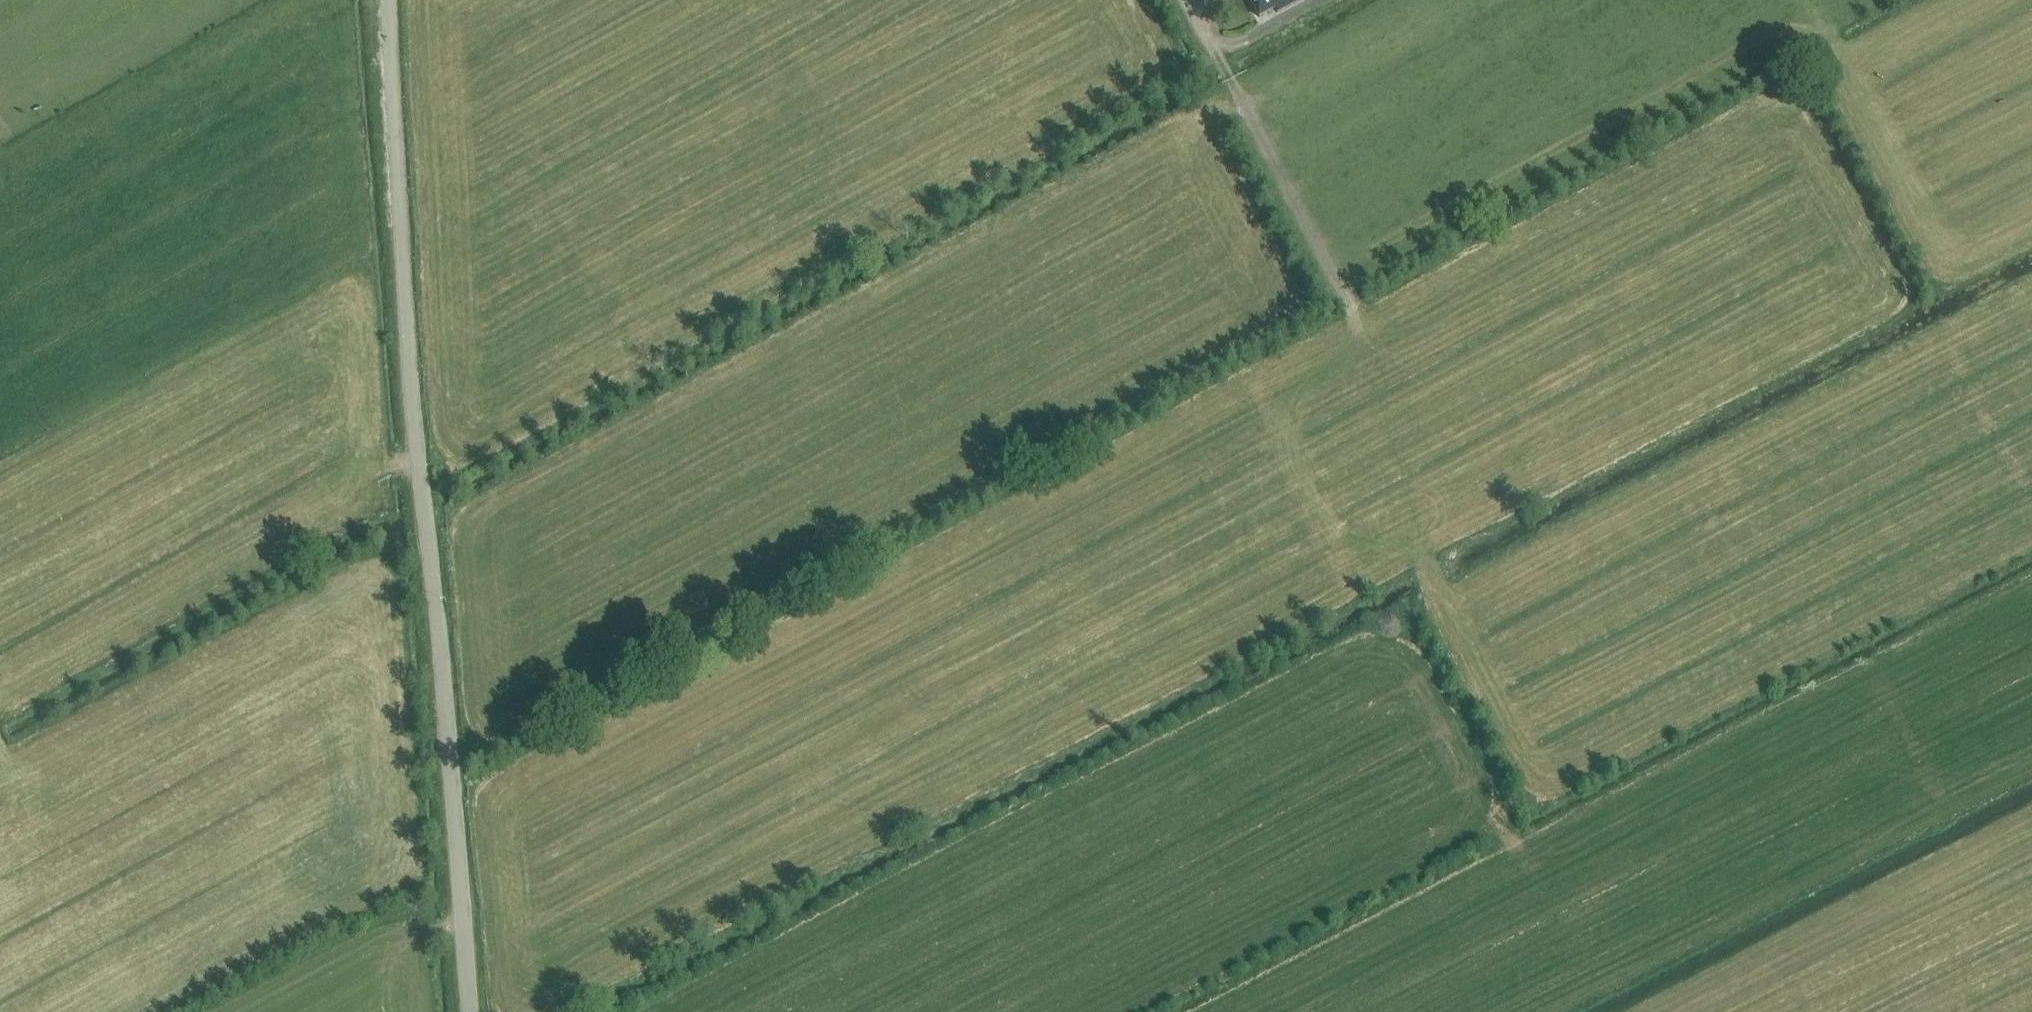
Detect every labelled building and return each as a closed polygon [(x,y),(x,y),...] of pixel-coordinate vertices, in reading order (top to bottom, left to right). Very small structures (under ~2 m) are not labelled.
[(1301,0),(1249,0),(1258,18),(1278,7),(1280,11),(1301,0)]
